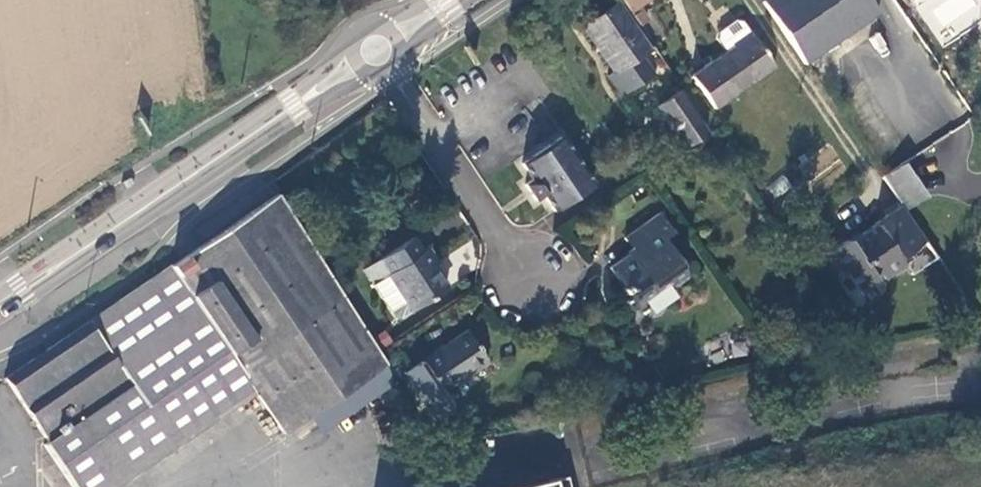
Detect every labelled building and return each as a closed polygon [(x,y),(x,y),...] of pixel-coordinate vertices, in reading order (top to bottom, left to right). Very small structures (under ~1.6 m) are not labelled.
[(630,12),(648,0),(622,0),(630,12)] [(869,0),(763,0),(805,62),(878,13),(869,0)] [(618,2),(584,24),(614,71),(608,76),(621,96),(654,74),(641,55),(650,49),(618,2)] [(642,9),(632,15),(654,47),(663,40),(642,9)] [(751,31),(732,44),(734,47),(693,76),(714,109),(775,66),(751,31)] [(679,91),(657,106),(685,147),(707,132),(679,91)] [(592,188),(561,143),(523,166),(532,183),(526,188),(537,203),(543,198),(555,214),(592,188)] [(905,163),(885,177),(893,188),(913,175),(905,163)] [(893,188),(892,189),(907,210),(927,196),(913,175),(893,188)] [(5,378),(49,443),(43,445),(72,486),(113,486),(255,393),(284,433),(308,416),(385,363),(279,195),(5,378)] [(927,241),(902,205),(877,223),(877,225),(862,235),(865,239),(854,246),(849,240),(830,254),(842,271),(849,272),(861,289),(882,274),(886,279),(906,265),(915,259),(910,252),(927,241)] [(673,232),(658,213),(624,238),(633,251),(610,268),(642,313),(650,307),(646,301),(670,285),(676,292),(693,280),(665,239),(673,232)] [(421,251),(413,238),(365,269),(375,284),(388,276),(411,311),(445,289),(432,267),(436,264),(427,249),(421,251)] [(915,259),(906,265),(912,275),(939,257),(927,241),(910,252),(915,259)] [(401,317),(411,311),(388,276),(375,284),(395,316),(401,317)] [(487,361),(468,331),(405,373),(437,419),(449,411),(449,404),(442,391),(487,361)] [(320,434),(392,384),(385,363),(308,416),(320,434)] [(516,486),(569,486),(566,475),(516,486)]
